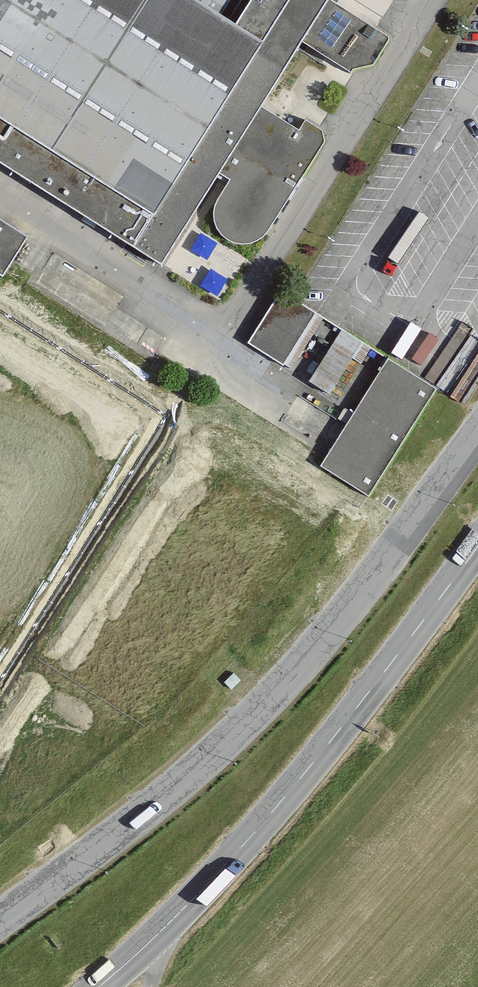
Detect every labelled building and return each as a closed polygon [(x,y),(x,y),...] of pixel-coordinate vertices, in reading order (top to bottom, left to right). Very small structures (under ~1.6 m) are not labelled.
[(165,257),(219,172),(230,179),(217,200),(214,206),(214,214),(214,221),(217,229),(222,235),(228,240),(235,243),(243,244),(250,243),(257,240),(263,236),(267,232),(324,142),(322,130),(305,120),(299,130),(263,107),(331,0),(0,0),(0,153),(165,257)] [(0,218),(0,275),(3,277),(29,236),(0,218)] [(315,312),(280,291),(248,342),(283,363),(315,312)] [(310,379),(333,391),(362,337),(339,324),(310,379)] [(436,390),(388,360),(321,468),(368,498),(436,390)]
